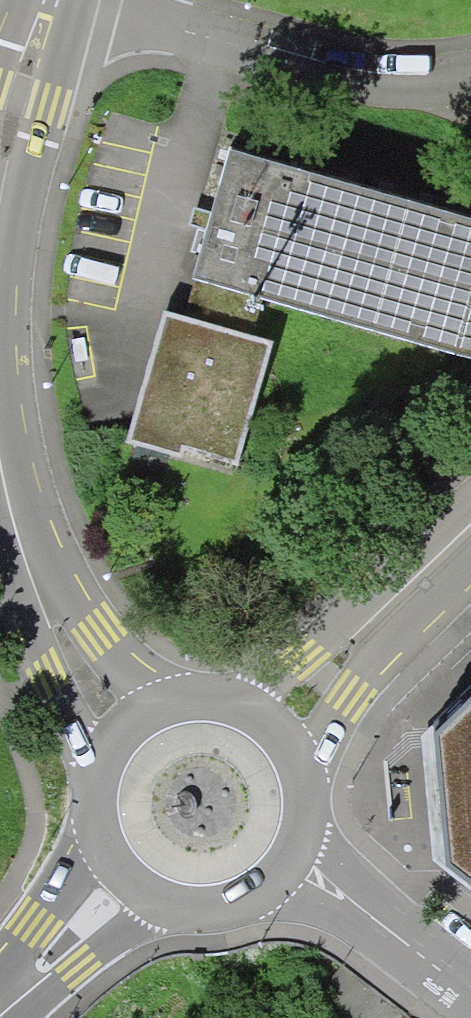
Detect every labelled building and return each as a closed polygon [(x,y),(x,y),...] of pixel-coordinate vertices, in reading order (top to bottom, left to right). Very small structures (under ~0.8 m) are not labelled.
[(228,151),(192,278),(197,280),(186,319),(164,312),(128,443),(184,459),(186,451),(238,466),(272,342),(252,336),(263,299),(470,356),(470,218),(228,151)] [(432,731),(447,868),(470,887),(470,693),(432,731)]
